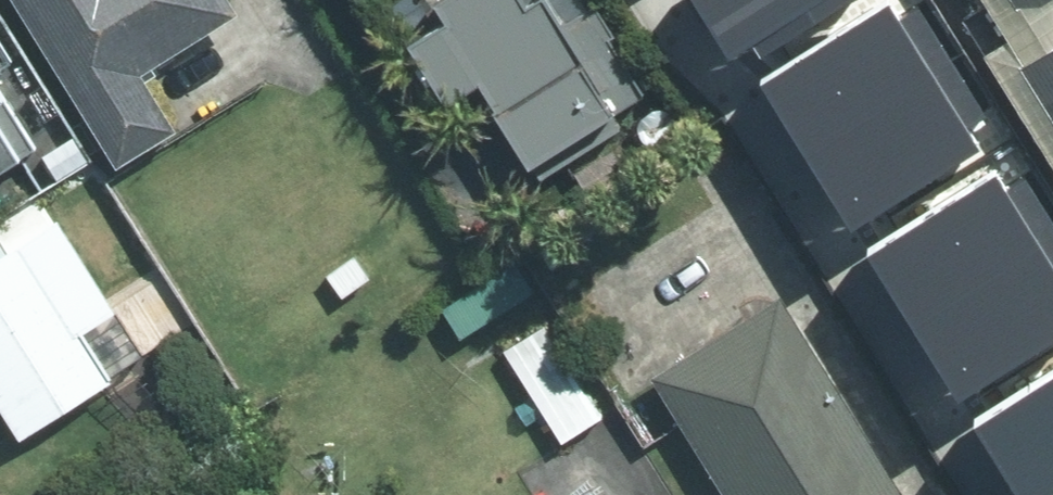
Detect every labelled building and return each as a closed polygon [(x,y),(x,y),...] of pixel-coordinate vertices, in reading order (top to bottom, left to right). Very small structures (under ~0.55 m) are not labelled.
[(127,156),(184,119),(151,69),(250,6),(246,0),(26,0),(127,156)] [(462,9),(426,31),(461,89),(497,67),(550,153),(663,85),(611,0),(456,0),(462,9)] [(761,58),(852,0),(690,0),(728,60),(752,44),(761,58)] [(1019,35),(1001,46),(1052,131),(1052,0),(997,0),(1019,35)] [(760,88),(852,233),(981,153),(889,8),(760,88)] [(43,142),(0,68),(0,166),(43,142)] [(958,404),(1052,344),(1052,271),(995,179),(866,260),(958,404)] [(0,254),(0,389),(29,434),(119,376),(87,326),(125,301),(67,211),(0,254)] [(539,286),(519,255),(446,302),(467,334),(539,286)] [(658,374),(737,494),(918,494),(786,292),(658,374)] [(608,407),(545,316),(502,346),(565,437),(608,407)] [(973,430),(1014,494),(1052,494),(1052,380),(973,430)]
